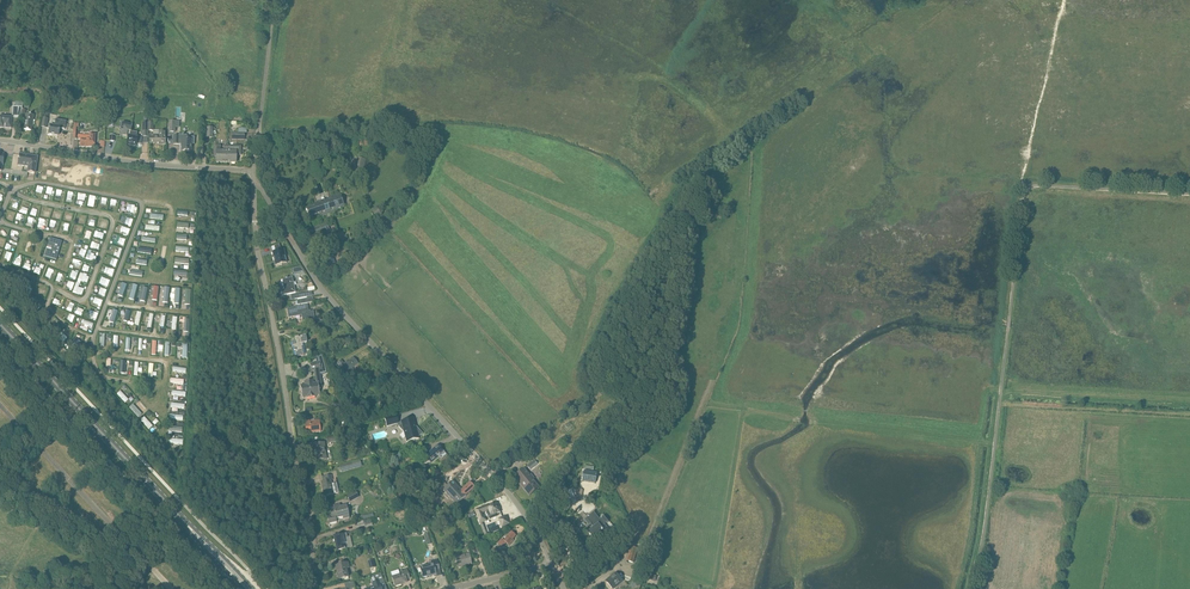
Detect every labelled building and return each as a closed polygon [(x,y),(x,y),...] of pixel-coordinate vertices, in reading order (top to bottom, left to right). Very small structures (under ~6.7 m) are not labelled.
[(22,109),(22,107),(13,107),(12,117),(0,116),(0,128),(11,129),(12,119),(19,119),(21,112),(22,109)] [(31,131),(34,115),(25,114),(26,110),(22,109),(21,112),(19,119),(25,120),(24,130),(31,131)] [(65,129),(66,121),(56,119),(55,125),(50,124),(49,134),(58,135),(60,128),(65,129)] [(132,127),(132,125),(122,123),(120,131),(122,131),(122,136),(128,137),(128,136),(129,136),(129,135),(130,135),(131,132),(132,127)] [(79,135),(79,131),(78,139),(80,139),(80,146),(95,147),(95,141),(96,141),(96,134),(90,133),(90,135),(79,135)] [(165,143),(165,131),(158,131),(158,134),(150,134),(150,136),(150,143),(165,143)] [(136,146),(138,137),(136,137),(137,133),(135,133),(131,132),(130,135),(129,135),(129,136),(128,136),(128,137),(127,144),(136,146)] [(187,135),(179,135),(179,136),(178,144),(182,144),(182,150),(191,151),(191,145),(194,145),(195,137),(187,137),(187,135)] [(228,145),(225,145),(224,145),(224,151),(221,151),(221,145),(215,145),(215,155),(217,155),(216,162),(228,162),(228,145)] [(241,155),(241,146),(228,145),(228,162),(236,163),(236,155),(241,155)] [(37,157),(20,154),(18,165),(29,167),(28,172),(35,173),(37,157)] [(420,158),(414,155),(410,163),(416,166),(420,158)] [(360,157),(354,178),(360,180),(366,159),(360,157)] [(76,200),(84,201),(86,194),(77,193),(76,200)] [(317,205),(305,209),(308,217),(320,213),(321,215),(344,207),(340,195),(317,203),(317,205)] [(134,213),(136,206),(126,204),(125,211),(134,213)] [(25,225),(31,227),(33,218),(27,216),(25,225)] [(130,226),(132,220),(126,218),(123,224),(130,226)] [(331,235),(327,223),(308,231),(310,237),(324,232),(326,237),(331,235)] [(84,235),(90,237),(93,228),(86,226),(84,235)] [(127,235),(129,229),(119,226),(117,232),(127,235)] [(123,246),(126,240),(119,237),(117,243),(123,246)] [(56,260),(62,241),(61,243),(49,239),(45,255),(57,258),(56,260)] [(274,252),(277,265),(287,263),(283,250),(281,250),(279,245),(275,246),(277,251),(274,252)] [(117,253),(114,252),(113,255),(119,258),(122,249),(119,248),(117,253)] [(325,268),(326,267),(335,264),(332,256),(322,260),(324,265),(325,268)] [(115,267),(118,260),(111,257),(109,264),(115,267)] [(23,268),(28,270),(32,262),(26,260),(23,268)] [(39,275),(41,269),(35,266),(33,273),(39,275)] [(58,272),(55,278),(60,281),(63,274),(58,272)] [(74,281),(77,275),(70,272),(68,277),(74,281)] [(86,282),(88,276),(79,274),(77,280),(86,282)] [(100,277),(98,283),(107,287),(110,281),(100,277)] [(292,278),(282,280),(284,290),(281,291),(282,296),(296,293),(292,278)] [(116,295),(122,297),(126,285),(121,283),(116,295)] [(133,300),(137,286),(131,284),(127,298),(133,300)] [(74,285),(72,292),(81,295),(83,289),(74,285)] [(97,291),(96,294),(104,297),(106,290),(94,285),(93,289),(97,291)] [(139,298),(145,300),(148,286),(142,285),(139,298)] [(170,300),(173,301),(173,304),(179,304),(179,288),(171,288),(170,300)] [(58,296),(54,304),(61,307),(65,299),(58,296)] [(89,302),(100,307),(103,301),(91,296),(89,302)] [(68,304),(65,310),(71,312),(73,307),(68,304)] [(307,306),(287,309),(289,318),(295,316),(294,315),(302,314),(303,321),(311,319),(310,311),(309,312),(309,311),(308,311),(307,306)] [(90,308),(87,314),(96,318),(98,312),(90,308)] [(113,323),(117,311),(111,309),(107,321),(113,323)] [(129,311),(121,310),(120,316),(124,316),(123,321),(127,322),(129,311)] [(145,317),(144,320),(147,321),(146,326),(150,327),(153,314),(148,313),(148,317),(145,317)] [(82,320),(81,323),(92,328),(94,324),(82,320)] [(69,333),(69,347),(80,347),(80,334),(69,333)] [(304,355),(302,344),(307,343),(305,336),(298,338),(298,337),(295,337),(295,339),(296,339),(297,341),(292,342),(293,347),(294,347),(295,350),(294,350),(294,351),(295,351),(296,356),(304,355)] [(352,342),(350,336),(339,340),(341,346),(352,342)] [(341,360),(338,363),(341,367),(340,367),(346,375),(353,369),(352,368),(358,364),(353,358),(348,363),(347,362),(344,364),(341,360)] [(314,371),(316,370),(320,370),(321,369),(319,362),(310,365),(311,372),(314,371)] [(316,370),(314,371),(315,377),(316,383),(313,384),(313,380),(304,382),(305,385),(300,386),(302,398),(320,395),(319,388),(322,387),(320,370),(316,370)] [(119,390),(116,394),(124,403),(128,400),(119,390)] [(170,402),(169,407),(175,408),(174,411),(180,412),(181,409),(183,409),(184,405),(170,402)] [(132,404),(128,407),(137,417),(141,414),(132,404)] [(396,424),(398,424),(396,415),(384,418),(387,427),(396,424)] [(143,416),(140,420),(149,430),(153,426),(143,416)] [(402,423),(398,424),(396,424),(403,432),(406,443),(411,441),(413,442),(416,440),(419,439),(419,437),(423,433),(417,427),(416,428),(413,418),(409,419),(408,418),(405,420),(401,421),(402,423)] [(311,433),(320,431),(319,423),(319,420),(310,421),(310,420),(305,421),(305,425),(306,432),(311,431),(311,433)] [(326,459),(324,443),(314,445),(315,452),(316,452),(317,454),(316,454),(316,455),(317,460),(316,460),(317,461),(326,459)] [(446,455),(438,446),(429,453),(427,450),(421,455),(424,458),(425,457),(431,463),(438,456),(440,460),(446,455)] [(607,450),(603,447),(598,453),(602,456),(607,450)] [(339,472),(361,467),(359,460),(338,465),(339,472)] [(538,463),(535,460),(528,466),(530,469),(538,463)] [(524,469),(516,476),(521,482),(520,483),(530,496),(539,488),(533,480),(535,478),(532,474),(529,476),(524,469)] [(597,474),(585,471),(583,481),(595,483),(597,474)] [(323,482),(321,482),(325,496),(338,493),(336,483),(331,484),(330,480),(332,480),(331,475),(322,477),(323,482)] [(459,488),(453,481),(443,490),(456,505),(466,496),(465,495),(474,487),(470,482),(461,490),(460,490),(458,488),(459,488)] [(346,496),(350,502),(359,497),(355,491),(346,496)] [(487,505),(475,510),(480,524),(487,521),(484,512),(487,511),(490,519),(497,516),(496,514),(500,512),(497,502),(487,506),(487,505)] [(329,519),(328,519),(330,527),(330,525),(337,523),(336,519),(344,517),(345,519),(349,518),(346,506),(341,507),(335,509),(327,510),(329,519)] [(596,534),(599,538),(605,533),(600,527),(603,524),(607,521),(603,517),(600,520),(594,513),(589,517),(589,516),(588,517),(587,519),(594,528),(589,533),(592,537),(593,537),(596,534)] [(510,524),(507,516),(499,519),(502,527),(510,524)] [(365,526),(365,528),(373,526),(371,519),(355,523),(356,529),(365,526)] [(334,537),(337,551),(347,548),(345,539),(347,539),(346,534),(343,534),(334,537)] [(505,555),(520,552),(517,542),(511,544),(509,537),(497,540),(498,547),(503,545),(505,555)] [(470,545),(473,554),(480,552),(476,543),(470,545)] [(627,561),(634,563),(638,548),(632,546),(627,561)] [(469,555),(456,558),(458,568),(464,566),(464,565),(466,565),(466,566),(471,564),(469,555)] [(432,565),(420,568),(422,574),(421,574),(421,575),(422,575),(422,577),(436,574),(435,571),(440,570),(437,560),(431,561),(432,565)] [(348,564),(336,566),(339,580),(348,578),(346,569),(349,568),(348,564)] [(410,579),(407,570),(401,572),(402,574),(392,577),(395,586),(407,582),(406,580),(410,579)] [(367,588),(381,588),(379,582),(384,580),(381,573),(375,575),(377,582),(372,583),(373,587),(367,588)] [(617,573),(607,582),(613,588),(623,580),(617,573)]
